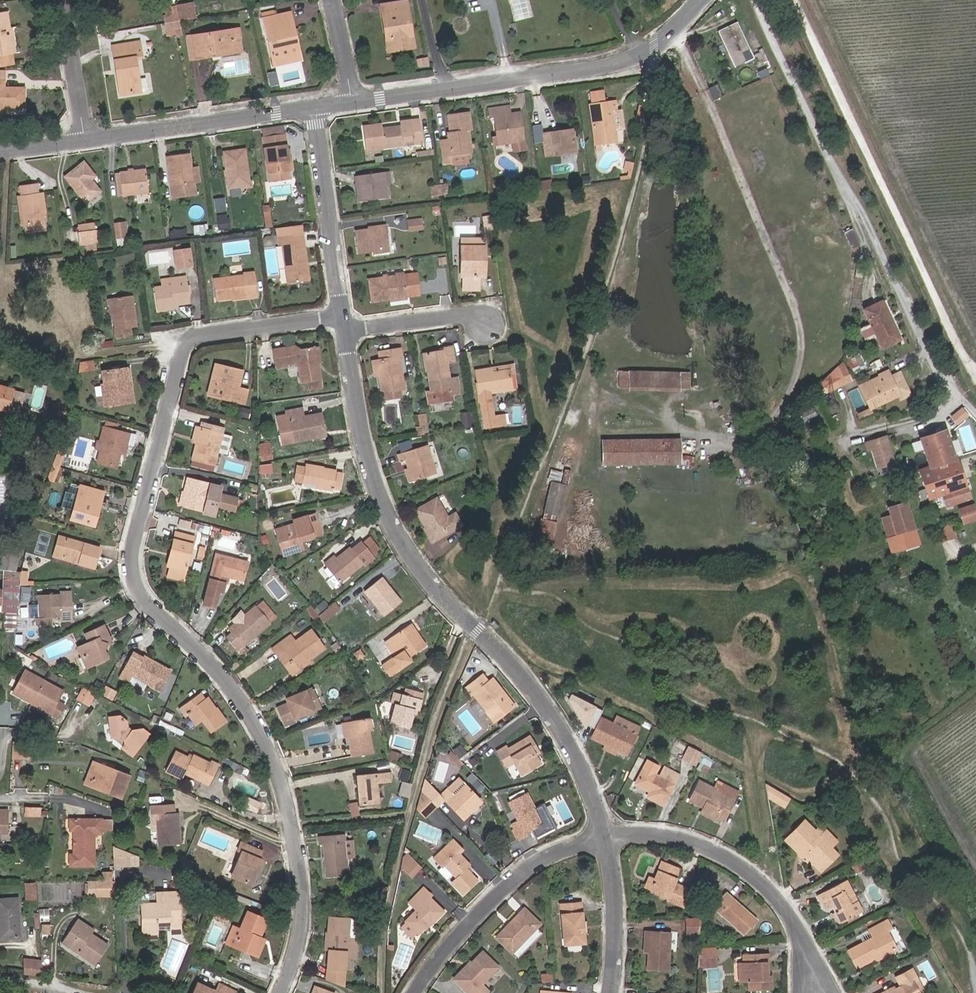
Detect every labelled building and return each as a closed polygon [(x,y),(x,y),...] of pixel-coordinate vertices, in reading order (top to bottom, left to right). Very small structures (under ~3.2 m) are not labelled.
[(380,5),(382,14),(406,9),(404,1),(380,5)] [(179,3),(170,4),(173,20),(182,18),(179,3)] [(410,35),(406,9),(382,14),(386,40),(393,39),(394,48),(406,46),(405,37),(410,35)] [(15,51),(9,12),(0,13),(0,53),(15,51)] [(272,66),(283,64),(282,61),(297,56),(294,43),(291,44),(289,38),(293,37),(291,29),(292,29),(288,14),(259,21),(262,36),(265,35),(272,66)] [(173,20),(176,34),(185,33),(182,18),(173,20)] [(735,65),(737,64),(752,57),(753,56),(736,22),(718,29),(722,39),(724,38),(729,50),(728,51),(735,65)] [(237,27),(228,28),(231,48),(232,51),(240,50),(237,27)] [(195,34),(198,58),(213,55),(212,51),(231,48),(228,28),(195,34)] [(191,59),(198,58),(195,34),(188,36),(191,59)] [(142,76),(137,53),(136,48),(142,47),(140,39),(121,42),(122,50),(114,51),(117,70),(122,69),(126,92),(141,90),(141,88),(149,87),(147,75),(142,76)] [(112,44),(114,51),(122,50),(121,42),(112,44)] [(17,63),(15,51),(0,53),(0,66),(17,63)] [(417,64),(428,62),(427,55),(416,57),(417,64)] [(752,57),(737,64),(739,68),(754,61),(752,57)] [(122,93),(126,92),(122,69),(117,70),(122,93)] [(279,70),(270,71),(273,85),(281,83),(279,70)] [(0,79),(0,111),(1,107),(6,107),(25,107),(25,88),(5,88),(5,79),(0,79)] [(710,87),(715,96),(719,95),(714,85),(710,87)] [(589,105),(594,147),(615,144),(611,113),(615,112),(613,102),(589,105)] [(506,111),(487,112),(488,120),(492,120),(495,139),(491,140),(491,147),(510,144),(511,154),(521,152),(519,133),(516,133),(515,125),(518,125),(517,117),(507,118),(506,111)] [(438,144),(441,167),(450,166),(449,156),(466,154),(463,131),(469,131),(467,114),(446,117),(448,134),(444,134),(445,143),(438,144)] [(380,130),(382,149),(402,146),(402,142),(412,141),(412,145),(421,144),(419,120),(400,122),(400,127),(380,130)] [(557,138),(557,133),(541,135),(543,158),(573,154),(571,136),(557,138)] [(265,177),(287,174),(285,160),(282,137),(260,139),(265,177)] [(221,153),(227,188),(244,185),(239,150),(221,153)] [(167,155),(173,190),(193,187),(188,153),(167,155)] [(65,176),(85,201),(98,192),(89,180),(94,176),(83,163),(65,176)] [(122,195),(148,192),(145,169),(118,173),(122,195)] [(355,179),(359,204),(387,200),(384,175),(355,179)] [(527,186),(528,197),(538,195),(536,183),(527,184),(527,186)] [(549,183),(537,185),(538,195),(551,193),(549,183)] [(20,195),(24,224),(44,222),(40,193),(37,194),(36,185),(21,186),(22,195),(20,195)] [(445,186),(437,187),(439,196),(447,196),(445,186)] [(174,202),(194,199),(193,187),(173,190),(174,202)] [(429,197),(439,196),(437,187),(428,188),(429,197)] [(218,210),(227,208),(225,196),(216,198),(218,210)] [(271,212),(263,213),(264,222),(272,221),(271,212)] [(81,221),(80,243),(99,244),(100,221),(81,221)] [(358,254),(365,254),(381,252),(378,229),(371,230),(371,232),(356,234),(358,254)] [(124,232),(114,234),(116,249),(126,247),(124,232)] [(285,249),(291,290),(313,287),(306,238),(280,241),(281,249),(285,249)] [(457,292),(476,292),(477,257),(481,257),(481,249),(480,249),(480,242),(458,241),(457,292)] [(173,255),(175,272),(190,270),(187,252),(173,255)] [(213,282),(216,303),(244,299),(244,300),(255,298),(252,276),(213,282)] [(373,302),(408,298),(407,285),(418,285),(417,278),(371,284),(373,302)] [(172,305),(189,303),(186,281),(169,282),(170,290),(155,292),(157,313),(173,311),(173,309),(172,305)] [(419,297),(418,285),(407,285),(408,298),(419,297)] [(132,299),(113,302),(115,317),(112,318),(115,339),(131,337),(130,328),(136,327),(132,299)] [(899,337),(881,300),(864,308),(881,346),(899,337)] [(860,332),(851,334),(854,344),(863,342),(860,332)] [(93,353),(101,353),(100,344),(92,345),(93,353)] [(316,367),(313,352),(296,354),(295,350),(275,353),(277,370),(297,367),(301,387),(321,384),(318,366),(316,367)] [(318,366),(323,366),(320,351),(313,352),(316,367),(318,366)] [(425,358),(427,375),(430,396),(447,394),(448,396),(457,395),(455,382),(447,383),(445,366),(452,365),(451,351),(442,352),(443,355),(425,358)] [(380,362),(376,363),(378,377),(381,394),(402,391),(398,361),(401,361),(400,352),(379,355),(380,362)] [(842,363),(822,381),(827,392),(851,381),(842,363)] [(217,368),(212,386),(219,388),(224,370),(217,368)] [(219,388),(212,386),(209,398),(245,407),(248,395),(239,393),(244,375),(224,370),(219,388)] [(102,388),(105,410),(134,406),(128,372),(102,376),(104,387),(102,388)] [(881,397),(883,402),(894,396),(897,397),(900,401),(909,396),(899,372),(890,375),(880,380),(879,377),(863,384),(874,400),(881,397)] [(508,377),(509,381),(513,381),(512,373),(490,376),(490,379),(508,377)] [(621,373),(621,388),(630,388),(630,391),(681,392),(681,389),(690,389),(690,373),(621,373)] [(490,379),(490,376),(475,378),(478,400),(511,396),(509,381),(508,377),(490,379)] [(874,400),(863,384),(861,385),(868,402),(874,400)] [(9,412),(15,390),(0,386),(0,410),(9,412)] [(953,414),(960,424),(973,414),(965,405),(953,414)] [(481,412),(483,430),(502,427),(501,411),(481,412)] [(866,416),(864,411),(854,415),(856,420),(866,416)] [(252,414),(244,412),(242,420),(250,422),(252,414)] [(297,443),(314,440),(313,438),(326,435),(323,419),(305,421),(303,412),(289,415),(291,424),(293,423),(295,431),(281,434),(283,445),(297,443)] [(105,432),(117,435),(119,430),(106,427),(105,432)] [(194,450),(200,430),(194,429),(189,448),(194,450)] [(221,436),(200,430),(194,450),(192,461),(213,466),(221,436)] [(134,439),(117,435),(105,432),(102,431),(100,441),(97,443),(95,450),(100,451),(97,463),(115,468),(119,454),(120,451),(125,453),(127,445),(132,447),(134,439)] [(930,467),(955,459),(945,431),(921,439),(930,467)] [(232,452),(233,434),(226,433),(224,452),(232,452)] [(50,446),(50,436),(37,437),(38,446),(50,446)] [(895,465),(885,437),(869,442),(878,470),(895,465)] [(411,439),(401,442),(404,451),(414,447),(411,439)] [(682,463),(682,456),(681,439),(604,440),(605,464),(682,463)] [(261,441),(263,459),(274,457),(272,440),(261,441)] [(410,471),(414,483),(436,475),(427,447),(399,455),(401,464),(407,462),(410,471)] [(682,456),(682,463),(695,467),(696,458),(682,456)] [(946,506),(971,498),(957,458),(955,459),(930,467),(920,471),(929,498),(942,494),(946,506)] [(42,483),(54,486),(59,470),(48,467),(42,483)] [(306,470),(303,483),(302,485),(318,489),(318,492),(332,494),(332,492),(340,493),(343,478),(322,473),(322,471),(306,468),(306,470)] [(295,482),(303,483),(306,470),(298,469),(295,482)] [(544,512),(558,515),(566,485),(560,484),(562,474),(550,472),(548,481),(551,482),(544,512)] [(184,507),(207,513),(213,487),(190,481),(184,507)] [(79,489),(70,522),(92,528),(97,509),(95,508),(99,495),(79,489)] [(222,498),(219,510),(237,514),(239,502),(222,498)] [(424,528),(433,543),(453,532),(436,501),(416,512),(420,520),(423,519),(427,526),(424,528)] [(973,503),(957,508),(963,524),(975,520),(975,512),(973,503)] [(879,513),(887,536),(917,528),(909,504),(879,513)] [(305,543),(322,538),(316,518),(295,524),(296,528),(277,534),(285,558),(304,553),(301,541),(304,540),(305,543)] [(539,537),(553,540),(557,523),(542,520),(539,537)] [(954,534),(951,523),(937,527),(940,539),(954,534)] [(917,528),(887,536),(890,547),(920,537),(917,528)] [(39,543),(47,546),(51,536),(42,533),(39,543)] [(171,570),(185,573),(193,539),(178,535),(178,536),(176,543),(173,542),(170,554),(175,555),(171,570)] [(61,558),(65,542),(60,541),(55,560),(79,566),(80,563),(61,558)] [(80,563),(79,566),(95,570),(100,551),(65,542),(61,558),(80,563)] [(198,557),(204,558),(207,546),(201,544),(198,557)] [(351,551),(338,562),(328,570),(340,585),(363,566),(365,568),(374,560),(362,545),(353,552),(351,551)] [(216,557),(203,607),(214,609),(218,593),(222,594),(224,585),(226,586),(228,577),(243,581),(247,564),(216,557)] [(328,570),(338,562),(335,559),(326,567),(328,570)] [(906,573),(903,566),(896,568),(898,576),(906,573)] [(18,614),(21,588),(22,572),(17,571),(7,570),(4,570),(4,588),(4,605),(4,614),(13,614),(18,614)] [(185,573),(171,570),(168,581),(182,584),(185,573)] [(21,588),(28,588),(29,572),(22,572),(21,588)] [(366,591),(383,614),(400,601),(383,578),(366,591)] [(71,624),(70,595),(61,595),(61,597),(39,598),(40,621),(44,621),(44,628),(58,628),(57,620),(62,620),(62,624),(71,624)] [(326,620),(343,608),(338,601),(321,613),(326,620)] [(262,606),(256,610),(263,619),(269,614),(262,606)] [(268,625),(263,619),(256,610),(254,608),(227,632),(230,635),(225,639),(236,652),(268,625)] [(394,638),(408,661),(425,649),(411,627),(394,638)] [(86,660),(90,668),(107,660),(103,653),(99,652),(101,649),(111,643),(103,630),(85,639),(89,645),(78,651),(83,662),(86,660)] [(283,654),(293,670),(323,650),(312,635),(295,646),(292,640),(279,648),(283,654)] [(134,653),(120,677),(129,682),(133,676),(160,691),(170,672),(157,664),(155,667),(142,660),(143,657),(134,653)] [(288,674),(293,670),(283,654),(277,659),(288,674)] [(66,690),(25,668),(11,694),(52,717),(66,690)] [(505,702),(493,687),(492,688),(486,682),(469,695),(475,701),(477,700),(497,724),(515,709),(508,700),(505,702)] [(505,702),(508,700),(496,685),(493,687),(505,702)] [(312,689),(304,693),(313,713),(321,710),(312,689)] [(225,720),(215,707),(213,709),(205,699),(200,693),(184,705),(189,713),(197,723),(203,719),(211,730),(225,720)] [(295,721),(313,713),(304,693),(285,701),(287,706),(276,711),(285,730),(296,724),(295,721)] [(397,706),(390,725),(409,731),(414,713),(418,714),(423,698),(407,693),(405,698),(404,698),(400,707),(397,706)] [(213,709),(215,707),(207,697),(205,699),(213,709)] [(189,713),(184,705),(180,708),(186,716),(189,713)] [(469,710),(457,720),(472,736),(483,726),(469,710)] [(122,748),(134,756),(151,736),(144,729),(135,730),(131,729),(129,727),(128,723),(119,716),(108,718),(111,739),(121,738),(124,740),(126,744),(122,748)] [(369,720),(349,723),(351,734),(349,734),(351,746),(352,758),(371,755),(368,731),(370,731),(369,720)] [(639,738),(618,728),(605,721),(595,740),(629,757),(639,738)] [(618,728),(639,738),(642,732),(621,722),(618,728)] [(28,751),(28,742),(12,741),(11,756),(27,757),(28,751)] [(28,751),(36,751),(36,742),(28,742),(28,751)] [(461,742),(451,753),(459,761),(469,749),(461,742)] [(536,753),(538,751),(533,742),(512,754),(510,750),(502,755),(510,770),(518,765),(525,777),(544,766),(539,758),(536,753)] [(684,757),(698,764),(705,751),(691,744),(684,757)] [(186,774),(210,785),(219,766),(212,763),(211,765),(193,757),(191,761),(176,754),(167,772),(183,780),(186,774)] [(92,782),(99,763),(94,761),(86,783),(112,793),(113,790),(92,782)] [(113,790),(112,793),(122,797),(130,775),(99,763),(92,782),(113,790)] [(653,800),(667,808),(681,780),(668,773),(664,783),(647,774),(640,788),(655,796),(653,800)] [(358,776),(360,806),(378,805),(377,784),(390,783),(390,774),(358,776)] [(452,803),(467,820),(486,803),(470,785),(452,803)] [(706,785),(694,804),(706,811),(709,808),(712,809),(709,815),(728,826),(738,808),(718,797),(720,794),(706,785)] [(768,789),(770,803),(783,809),(789,801),(768,789)] [(428,820),(439,809),(425,794),(420,813),(428,820)] [(528,835),(536,831),(546,826),(538,811),(531,797),(512,806),(522,824),(515,827),(523,841),(530,838),(528,835)] [(158,815),(160,846),(181,844),(179,813),(172,814),(172,806),(149,807),(150,816),(158,815)] [(25,807),(25,815),(41,816),(41,808),(25,807)] [(543,809),(538,811),(546,826),(536,831),(539,835),(552,828),(543,809)] [(728,826),(709,815),(707,819),(726,830),(728,826)] [(74,831),(95,839),(95,833),(103,833),(103,819),(70,818),(70,829),(74,829),(74,831)] [(830,844),(824,838),(819,832),(808,822),(790,840),(803,854),(806,850),(809,854),(818,862),(815,865),(823,871),(841,855),(830,844)] [(95,865),(95,839),(74,831),(74,854),(70,853),(70,864),(95,865)] [(824,838),(830,844),(834,841),(828,834),(824,838)] [(348,875),(347,857),(345,840),(345,836),(319,837),(320,844),(323,844),(326,877),(348,875)] [(438,860),(446,868),(448,867),(460,879),(456,883),(467,895),(481,882),(470,870),(473,866),(463,856),(468,852),(457,841),(438,860)] [(252,884),(257,874),(253,873),(255,868),(259,870),(263,861),(258,859),(261,851),(241,842),(237,850),(241,852),(230,876),(252,884)] [(113,846),(115,865),(129,864),(128,852),(119,848),(113,846)] [(421,865),(412,857),(405,865),(403,877),(411,884),(421,874),(417,869),(421,865)] [(664,864),(658,882),(654,892),(670,898),(669,901),(685,908),(691,892),(675,885),(681,871),(664,864)] [(421,874),(425,869),(421,865),(417,869),(421,874)] [(856,878),(864,873),(859,865),(851,869),(856,878)] [(101,871),(101,880),(111,881),(111,871),(101,871)] [(650,890),(654,892),(658,882),(653,880),(650,890)] [(26,899),(39,898),(38,883),(26,884),(26,899)] [(820,898),(824,905),(831,901),(843,923),(864,913),(849,884),(820,898)] [(142,903),(143,928),(157,927),(156,921),(170,920),(171,924),(180,923),(178,896),(168,897),(168,892),(156,892),(157,903),(142,903)] [(421,913),(406,929),(417,939),(423,934),(423,935),(434,925),(435,927),(447,914),(433,900),(435,899),(428,892),(415,906),(421,913)] [(1,938),(19,937),(17,899),(0,900),(0,924),(1,938)] [(724,915),(748,935),(759,922),(737,902),(724,915)] [(587,944),(587,934),(583,935),(583,924),(586,924),(584,904),(564,907),(568,946),(587,944)] [(500,940),(516,955),(544,925),(529,911),(500,940)] [(251,916),(244,933),(238,949),(262,958),(267,945),(262,943),(263,940),(270,924),(251,916)] [(330,934),(329,950),(335,950),(347,950),(348,956),(358,956),(358,936),(348,936),(349,918),(327,918),(327,934),(330,934)] [(63,942),(94,963),(107,945),(91,933),(93,929),(79,920),(63,942)] [(702,934),(703,920),(689,921),(689,934),(702,934)] [(851,953),(860,968),(881,958),(882,961),(899,952),(886,926),(871,934),(875,941),(851,953)] [(231,947),(238,949),(244,933),(238,931),(231,947)] [(651,931),(650,940),(654,940),(653,953),(652,970),(671,972),(674,932),(651,931)] [(720,946),(702,945),(701,965),(719,966),(720,946)] [(347,950),(335,950),(335,984),(347,989),(348,956),(347,950)] [(43,971),(43,955),(27,954),(28,969),(43,971)] [(469,992),(491,992),(486,988),(502,970),(487,955),(459,983),(469,992)] [(746,968),(746,985),(752,985),(753,992),(754,992),(774,992),(774,977),(770,978),(770,965),(773,965),(772,956),(751,958),(751,968),(746,968)] [(920,992),(915,982),(919,980),(915,973),(898,981),(902,989),(896,992),(895,991),(890,992),(920,992)] [(925,990),(919,980),(915,982),(920,992),(925,990)] [(237,992),(220,983),(216,991),(197,982),(192,992),(237,992)]
